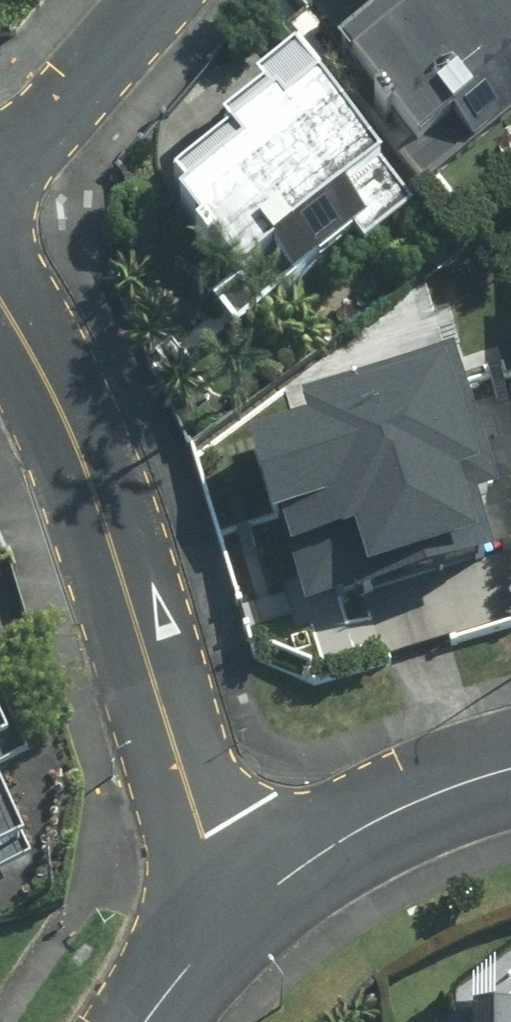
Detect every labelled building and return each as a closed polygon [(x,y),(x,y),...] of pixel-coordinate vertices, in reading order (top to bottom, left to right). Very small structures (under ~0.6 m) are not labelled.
[(363,39),(380,59),(374,64),(434,136),(510,72),(510,0),(410,0),(363,39)] [(429,192),(321,49),(241,109),(256,130),(179,188),(269,307),(429,192)] [(510,535),(510,487),(465,340),(314,385),(322,412),(261,430),(297,550),(303,548),(319,601),(383,582),(380,574),(510,535)] [(30,723),(0,665),(0,738),(30,723)] [(0,759),(0,850),(38,831),(0,759)] [(478,1000),(478,1021),(510,1021),(510,1000),(478,1000)]
